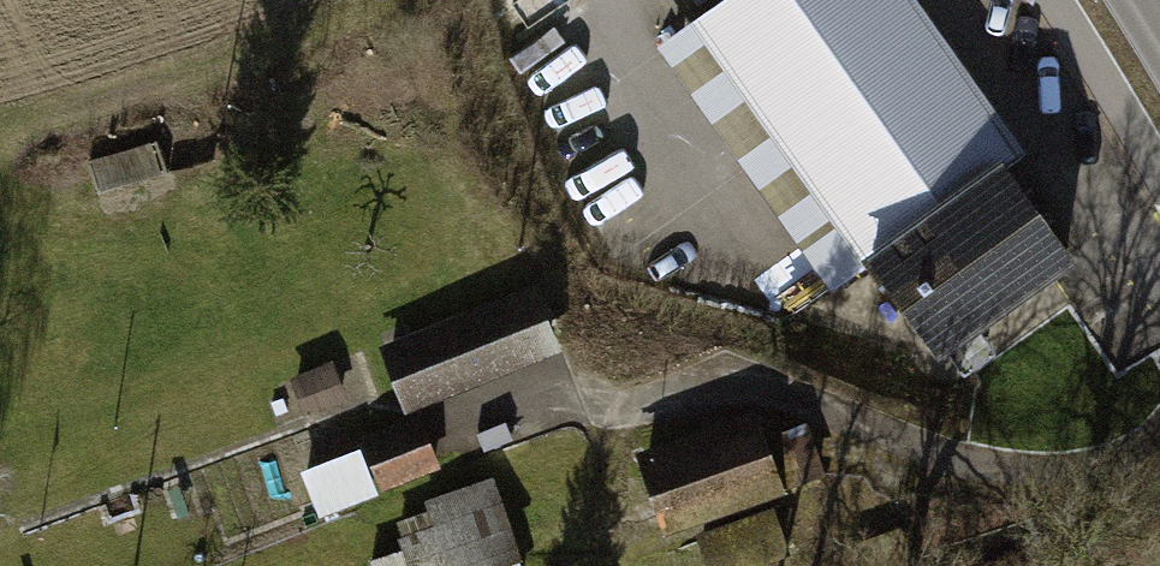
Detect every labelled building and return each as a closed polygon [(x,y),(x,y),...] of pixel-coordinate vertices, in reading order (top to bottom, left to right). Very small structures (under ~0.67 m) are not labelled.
[(691,23),(865,270),(933,367),(1075,267),(1036,212),(1011,176),(1032,161),(918,0),(723,0),(691,23)] [(865,270),(691,23),(657,47),(827,298),(865,270)] [(158,141),(91,162),(105,210),(173,190),(158,141)] [(534,288),(382,348),(410,417),(561,356),(534,288)] [(332,362),(293,378),(307,414),(347,399),(332,362)] [(385,491),(441,466),(419,415),(363,436),(385,491)] [(662,525),(818,472),(802,426),(762,440),(754,417),(638,457),(662,525)] [(360,449),(305,470),(322,515),(377,494),(360,449)] [(399,540),(403,551),(372,563),(373,565),(499,565),(527,555),(497,477),(427,504),(429,510),(399,522),(405,538),(399,540)] [(701,537),(712,565),(733,565),(784,548),(771,512),(701,537)] [(674,550),(638,563),(639,565),(679,565),(674,550)]
